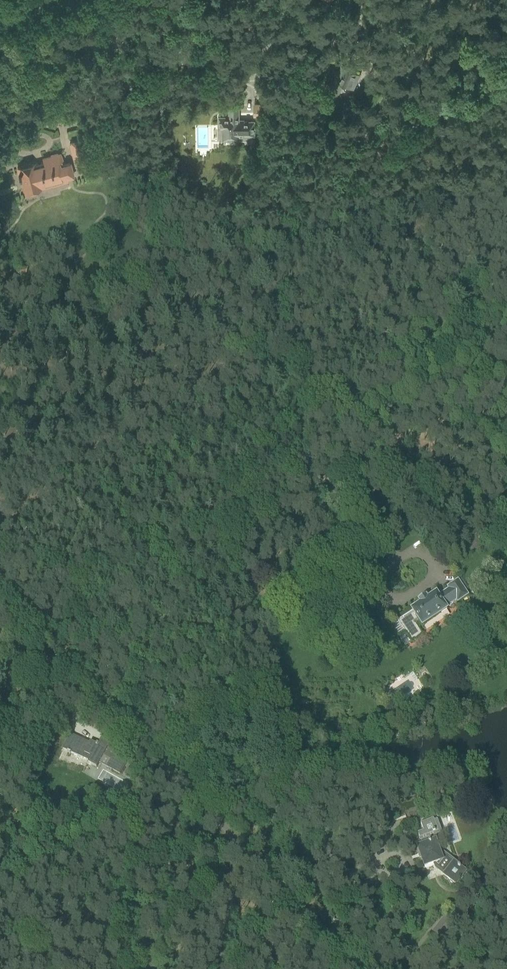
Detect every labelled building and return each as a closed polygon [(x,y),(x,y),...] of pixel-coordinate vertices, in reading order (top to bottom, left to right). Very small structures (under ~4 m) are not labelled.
[(341,66),(338,73),(330,88),(339,92),(343,85),(353,89),(359,74),(341,66)] [(107,85),(120,90),(125,78),(112,73),(107,85)] [(269,103),(253,103),(253,117),(269,117),(269,103)] [(238,108),(229,109),(229,118),(219,118),(219,127),(223,127),(223,135),(238,135),(238,134),(251,134),(251,123),(238,124),(238,108)] [(68,143),(75,167),(86,164),(85,162),(88,161),(86,153),(85,153),(84,148),(82,138),(70,141),(70,142),(68,143)] [(70,162),(62,164),(59,154),(43,159),(44,164),(35,167),(34,164),(17,168),(19,176),(20,175),(25,192),(41,188),(40,185),(59,180),(60,183),(67,181),(66,179),(74,177),(70,162)] [(467,519),(489,514),(487,504),(465,508),(467,519)] [(472,519),(462,526),(467,532),(476,525),(472,519)] [(412,610),(412,612),(391,626),(398,637),(405,632),(412,642),(422,635),(415,625),(419,622),(422,627),(447,610),(446,608),(456,601),(457,602),(467,595),(458,581),(448,588),(449,590),(438,597),(436,594),(428,599),(426,596),(418,602),(420,605),(412,610)] [(391,687),(399,703),(416,694),(408,678),(391,687)] [(116,752),(108,748),(110,745),(101,740),(98,745),(97,744),(97,745),(90,742),(89,743),(70,734),(63,750),(88,762),(88,763),(96,768),(104,755),(111,759),(107,768),(120,775),(126,764),(114,756),(116,752)] [(439,832),(434,819),(428,804),(404,813),(414,841),(439,832)] [(431,842),(429,838),(421,841),(422,845),(416,847),(424,869),(434,865),(435,869),(456,886),(468,872),(457,864),(458,863),(440,849),(436,840),(431,842)]
